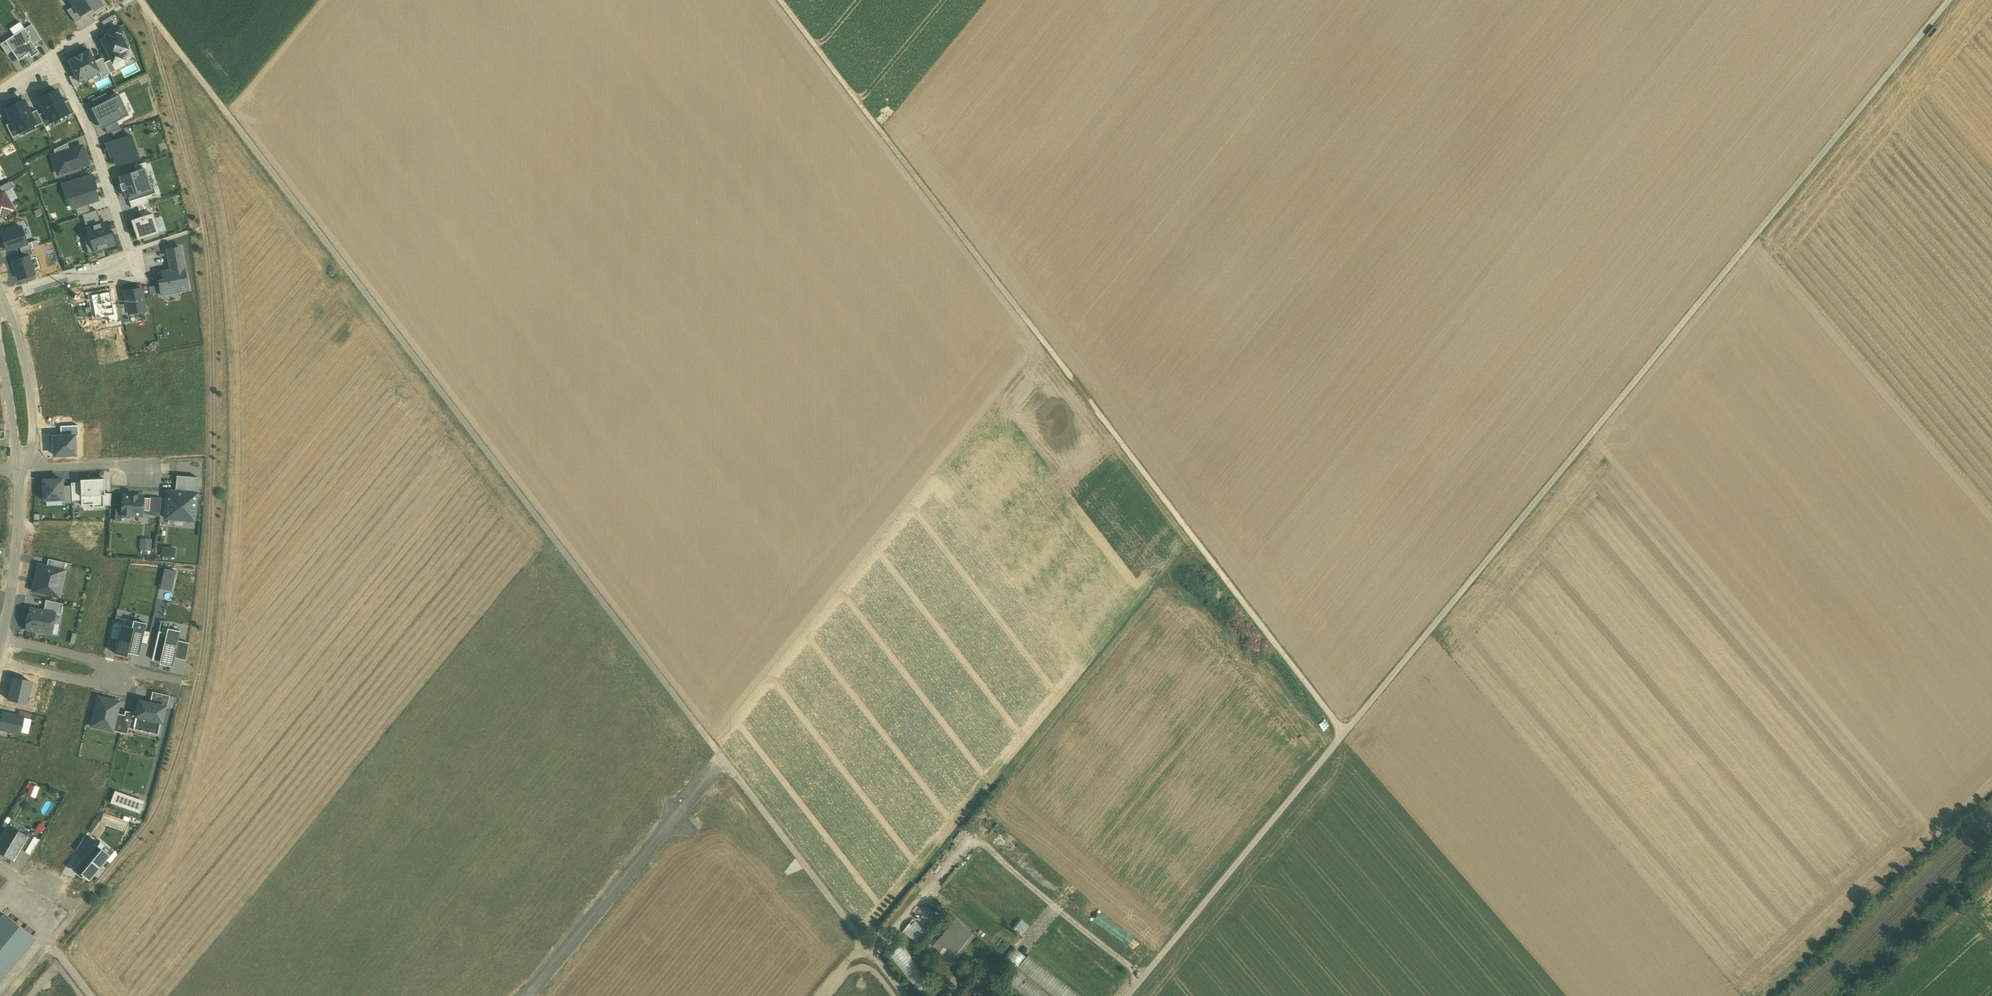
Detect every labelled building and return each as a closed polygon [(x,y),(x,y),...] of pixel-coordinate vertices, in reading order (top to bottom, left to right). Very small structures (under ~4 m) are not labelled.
[(99,0),(70,0),(74,6),(80,16),(92,8),(94,11),(102,5),(99,0)] [(80,16),(74,6),(67,11),(76,23),(82,19),(80,16)] [(106,27),(115,21),(112,16),(102,23),(106,27)] [(32,25),(25,29),(30,38),(29,38),(33,45),(41,39),(32,25)] [(128,49),(118,27),(108,32),(110,35),(100,39),(110,60),(112,65),(123,59),(120,53),(128,49)] [(24,29),(5,41),(12,51),(19,61),(26,56),(25,55),(28,54),(31,58),(39,53),(33,45),(29,38),(30,38),(25,29),(24,29)] [(7,54),(12,51),(5,41),(0,44),(7,54)] [(75,75),(79,82),(85,79),(86,79),(93,75),(99,72),(95,62),(89,51),(82,54),(82,53),(75,57),(75,58),(68,61),(75,75)] [(102,58),(95,62),(99,72),(102,78),(110,74),(105,63),(102,58)] [(110,60),(105,63),(110,74),(115,71),(112,65),(110,60)] [(79,82),(75,75),(69,77),(75,88),(80,85),(79,82)] [(45,111),(50,122),(68,113),(63,103),(56,90),(38,99),(45,111)] [(92,100),(95,107),(109,100),(106,93),(92,100)] [(95,107),(91,108),(101,129),(105,127),(117,121),(129,116),(119,95),(109,100),(95,107)] [(63,103),(68,113),(69,116),(75,113),(68,100),(63,103)] [(13,122),(18,133),(35,124),(30,114),(24,101),(6,110),(13,122)] [(36,126),(43,123),(39,114),(37,110),(30,114),(35,124),(36,126)] [(45,111),(39,114),(43,123),(45,127),(51,124),(50,122),(45,111)] [(117,121),(105,127),(107,134),(112,133),(121,130),(117,121)] [(13,122),(6,125),(12,138),(19,135),(18,133),(13,122)] [(115,140),(130,135),(127,127),(121,130),(112,133),(115,140)] [(116,166),(139,158),(131,135),(130,135),(115,140),(106,143),(109,153),(112,152),(116,166)] [(56,155),(70,151),(67,144),(54,150),(56,155)] [(56,155),(52,156),(58,174),(88,164),(83,147),(70,151),(56,155)] [(134,166),(136,172),(144,169),(148,168),(146,162),(134,166)] [(147,176),(144,169),(136,172),(119,177),(121,184),(120,184),(122,192),(124,191),(126,197),(128,197),(151,189),(147,176)] [(88,203),(99,200),(94,185),(96,185),(93,175),(64,184),(71,208),(75,207),(88,203)] [(4,192),(13,187),(10,182),(0,187),(0,194),(4,192)] [(151,189),(128,197),(132,208),(138,206),(148,202),(147,197),(156,194),(154,188),(151,189)] [(3,216),(14,210),(4,192),(0,194),(0,217),(3,216)] [(141,218),(152,214),(148,202),(138,206),(141,218)] [(91,213),(88,203),(75,207),(78,217),(82,215),(91,213)] [(86,228),(102,224),(97,210),(91,213),(82,215),(86,228)] [(141,218),(131,221),(138,240),(158,233),(152,214),(141,218)] [(115,245),(107,222),(102,224),(86,228),(88,233),(82,234),(86,246),(91,245),(94,253),(107,249),(106,247),(115,245)] [(1,234),(6,250),(20,245),(27,243),(22,227),(1,234)] [(27,243),(20,245),(22,251),(38,246),(36,240),(27,243)] [(167,250),(170,264),(183,262),(180,247),(167,250)] [(34,274),(28,256),(13,261),(19,280),(34,274)] [(157,273),(159,281),(161,293),(173,290),(175,288),(179,287),(182,289),(188,288),(183,262),(170,264),(171,270),(164,272),(157,273)] [(113,288),(85,292),(86,295),(88,295),(92,319),(104,317),(106,324),(118,322),(113,288)] [(124,291),(127,303),(129,314),(129,313),(133,313),(141,312),(141,311),(145,311),(141,288),(136,289),(130,290),(124,291)] [(129,314),(127,303),(119,305),(123,322),(130,320),(129,313),(129,314)] [(78,425),(60,426),(61,437),(74,436),(74,437),(79,436),(78,425)] [(54,455),(75,454),(74,437),(74,436),(61,437),(53,437),(54,455)] [(176,476),(175,492),(197,494),(199,478),(176,476)] [(62,486),(62,479),(43,480),(43,500),(62,500),(62,486)] [(81,483),(81,501),(81,505),(94,504),(93,501),(103,500),(105,500),(105,494),(104,479),(80,480),(81,483)] [(71,486),(72,501),(81,501),(81,483),(71,483),(71,486)] [(71,486),(62,486),(62,500),(63,504),(72,503),(72,501),(71,486)] [(133,489),(113,488),(112,501),(118,501),(118,494),(133,494),(133,489)] [(166,518),(195,521),(197,494),(175,492),(168,492),(166,518)] [(130,515),(142,516),(142,510),(143,498),(143,497),(123,496),(122,510),(121,518),(130,518),(130,515)] [(160,498),(150,498),(150,499),(149,511),(149,515),(159,516),(160,498)] [(142,550),(141,554),(148,554),(148,551),(151,551),(151,539),(141,539),(140,550),(142,550)] [(162,557),(174,557),(175,549),(163,548),(162,557)] [(46,566),(64,570),(65,564),(48,560),(46,566)] [(60,597),(66,571),(64,570),(46,566),(39,564),(33,590),(60,597)] [(45,601),(43,611),(55,613),(61,615),(64,604),(45,601)] [(43,611),(30,609),(26,629),(48,633),(50,622),(53,622),(55,613),(43,611)] [(58,635),(61,615),(55,613),(53,622),(50,622),(48,633),(58,635)] [(117,640),(121,625),(122,622),(114,621),(110,639),(117,640)] [(142,642),(144,631),(146,624),(133,621),(132,628),(133,628),(127,653),(139,655),(142,642)] [(127,653),(133,628),(132,628),(121,625),(117,640),(114,653),(127,656),(127,653)] [(158,631),(152,660),(159,662),(159,664),(172,667),(174,657),(178,641),(180,631),(167,629),(166,633),(158,631)] [(142,642),(147,644),(150,632),(144,631),(142,642)] [(178,641),(174,657),(185,660),(189,643),(178,641)] [(32,683),(13,678),(8,699),(26,704),(32,683)] [(152,692),(149,704),(165,707),(167,708),(170,696),(152,692)] [(99,728),(113,731),(117,713),(119,702),(98,697),(92,721),(100,723),(99,728)] [(149,704),(139,701),(132,729),(158,735),(165,707),(149,704)] [(125,715),(123,723),(130,724),(132,713),(126,711),(125,715)] [(24,718),(19,716),(3,713),(0,725),(0,729),(21,734),(24,718)] [(117,713),(113,731),(120,733),(123,723),(125,715),(117,713)] [(28,782),(24,793),(35,797),(39,786),(28,782)] [(111,803),(140,813),(143,804),(114,794),(111,803)] [(50,815),(53,807),(44,803),(41,812),(50,815)] [(128,822),(105,814),(101,820),(126,829),(128,822)] [(93,835),(98,838),(106,824),(100,822),(93,835)] [(9,826),(0,840),(0,854),(12,862),(20,849),(27,837),(27,836),(9,826)] [(39,840),(28,833),(27,836),(27,837),(20,849),(30,855),(39,840)] [(77,849),(82,854),(91,839),(84,837),(77,849)] [(83,874),(89,879),(109,856),(102,850),(105,845),(100,841),(98,843),(91,839),(82,854),(85,856),(74,870),(82,876),(83,874)] [(923,904),(913,916),(927,929),(938,916),(923,904)] [(35,940),(3,914),(0,918),(0,981),(35,940)] [(926,930),(911,918),(900,932),(915,944),(926,930)] [(1013,929),(1023,934),(1029,924),(1019,919),(1013,929)] [(956,920),(944,935),(951,941),(957,933),(963,926),(956,920)] [(973,934),(963,926),(957,933),(967,941),(973,934)] [(946,947),(934,961),(944,969),(967,941),(957,933),(951,941),(946,947)] [(951,941),(944,935),(938,942),(944,947),(946,947),(951,941)] [(932,984),(901,944),(888,954),(918,994),(932,984)] [(1017,969),(1050,995),(1080,995),(1029,954),(1017,969)] [(980,971),(972,981),(973,981),(961,995),(962,995),(985,995),(996,983),(980,971)] [(1015,971),(1006,982),(1022,995),(1046,995),(1015,971)]
